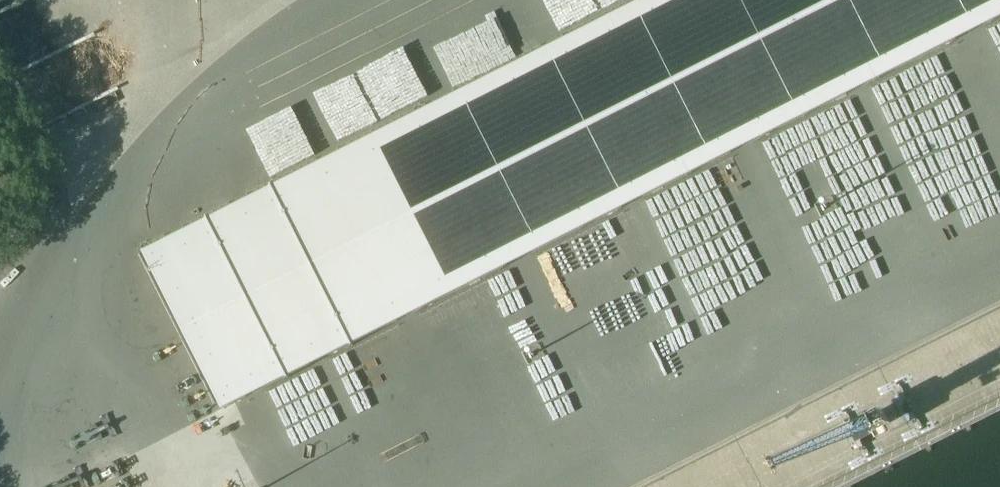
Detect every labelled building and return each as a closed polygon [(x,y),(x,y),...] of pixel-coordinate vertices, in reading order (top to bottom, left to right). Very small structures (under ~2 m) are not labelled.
[(142,252),(220,405),(999,11),(999,0),(640,0),(142,252)] [(237,414),(274,486),(370,486),(314,376),(237,414)]
